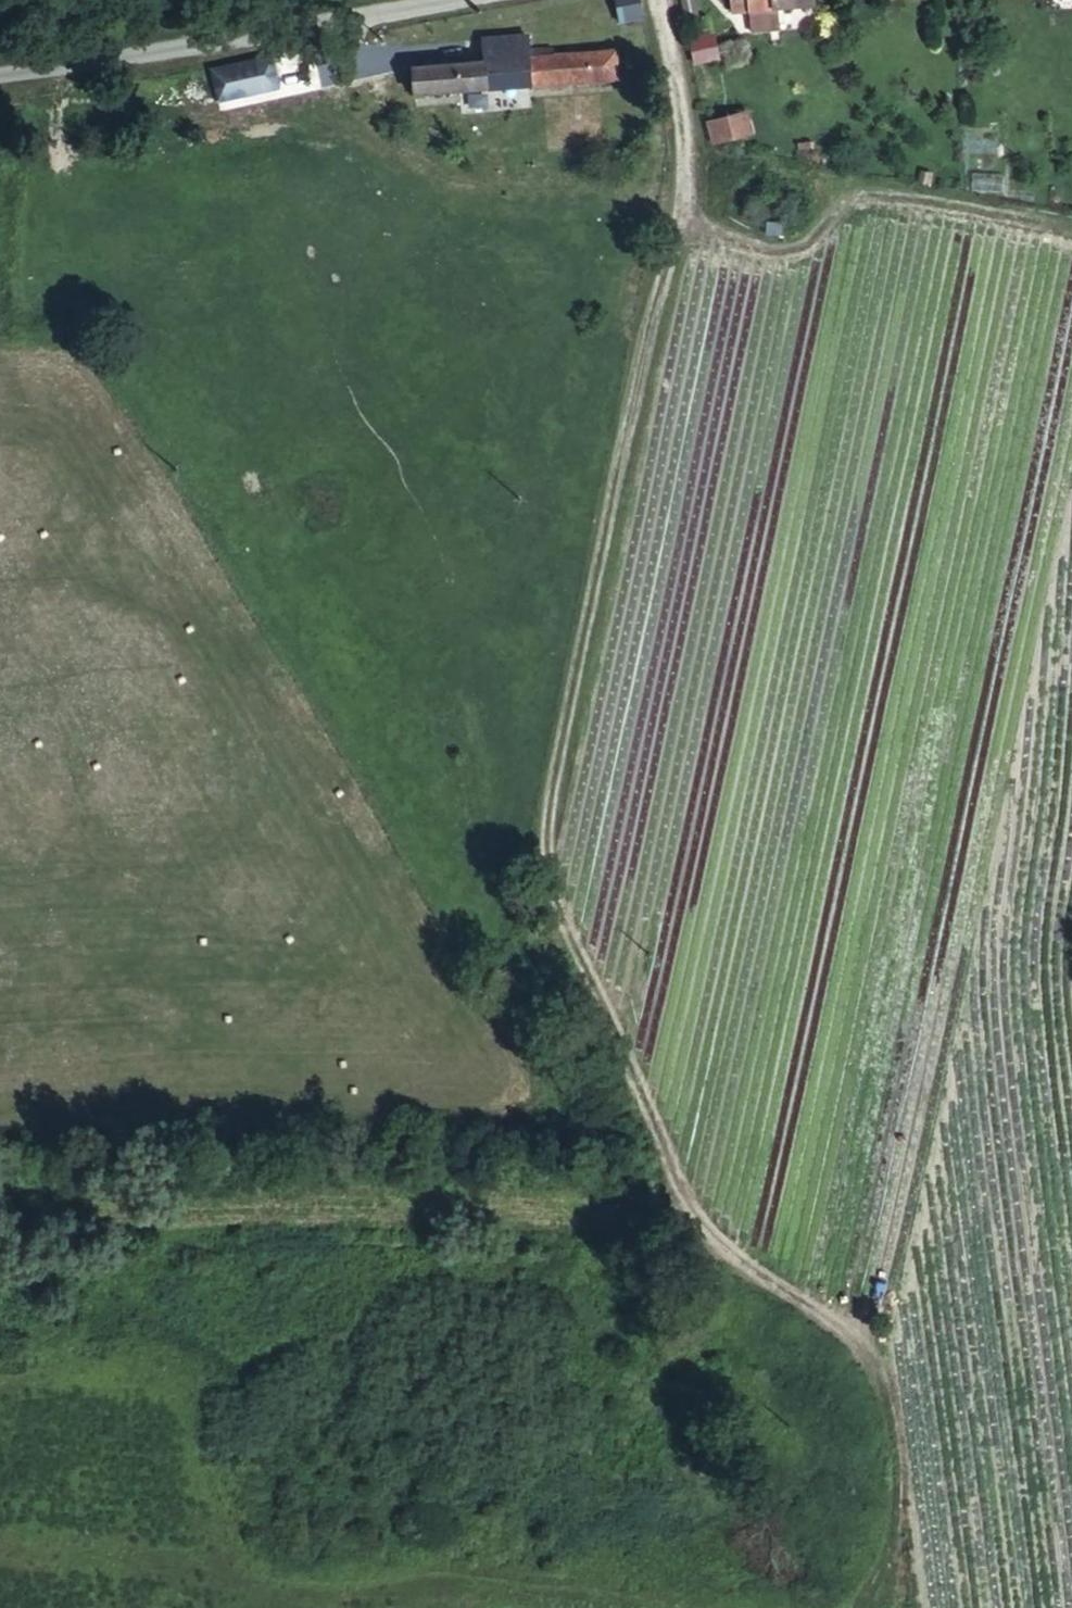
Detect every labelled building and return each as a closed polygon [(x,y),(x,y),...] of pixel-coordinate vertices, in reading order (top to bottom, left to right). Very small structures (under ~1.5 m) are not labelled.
[(642,0),(612,0),(616,21),(645,15),(642,0)] [(814,8),(813,0),(732,0),(733,12),(814,8)] [(687,35),(692,63),(719,59),(715,30),(687,35)] [(580,92),(622,90),(620,59),(557,63),(556,50),(519,53),(518,44),(469,48),(471,67),(455,68),(436,70),(407,72),(411,104),(580,92)] [(267,56),(215,65),(223,100),(274,93),(267,56)] [(436,58),(436,70),(455,68),(454,58),(436,58)] [(750,108),(704,117),(710,142),(755,133),(750,108)]
